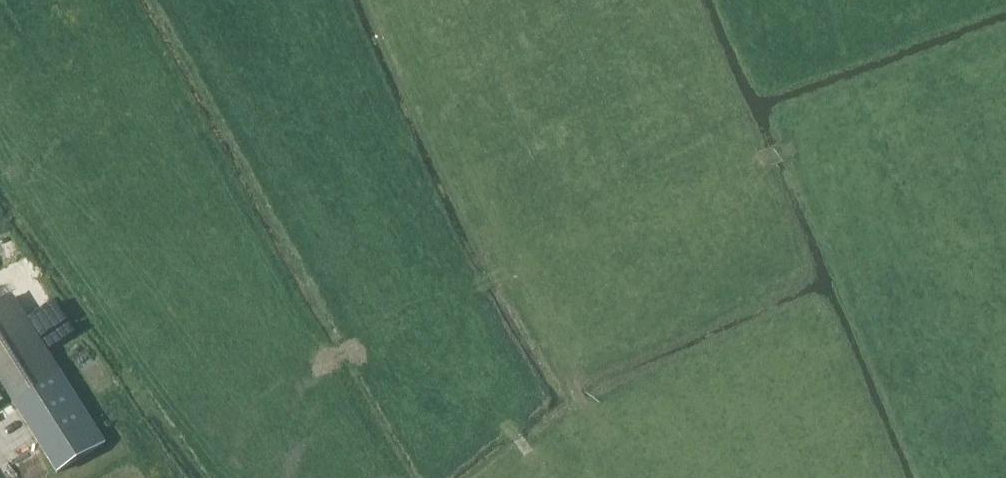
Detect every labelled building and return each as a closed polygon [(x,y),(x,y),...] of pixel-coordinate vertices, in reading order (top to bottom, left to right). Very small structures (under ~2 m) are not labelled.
[(0,303),(0,383),(14,406),(63,376),(12,295),(0,303)] [(106,444),(63,376),(14,407),(57,475),(106,444)]
